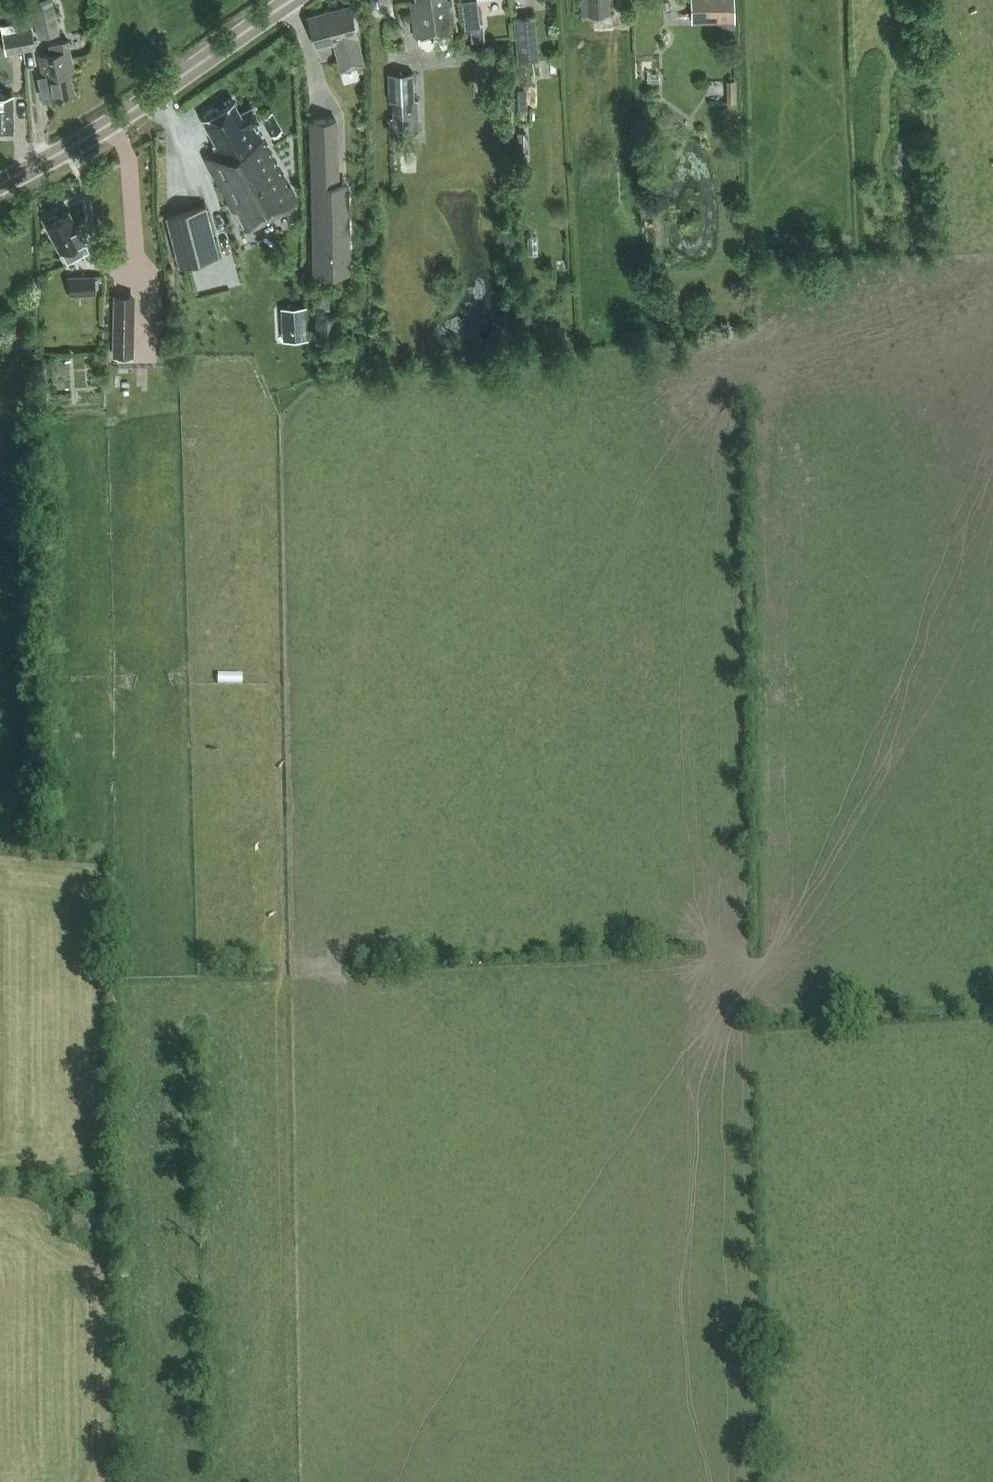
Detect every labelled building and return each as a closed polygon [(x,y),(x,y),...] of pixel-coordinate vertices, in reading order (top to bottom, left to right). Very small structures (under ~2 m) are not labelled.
[(59,33),(52,0),(30,0),(37,37),(59,33)] [(454,31),(450,0),(410,0),(413,35),(454,31)] [(482,25),(480,25),(478,0),(461,0),(463,28),(468,27),(469,42),(484,41),(482,25)] [(610,0),(580,0),(580,14),(610,13),(610,0)] [(349,4),(307,15),(315,45),(334,40),(341,68),(363,62),(355,34),(357,34),(349,4)] [(517,61),(528,60),(538,59),(534,16),(513,18),(517,61)] [(29,19),(17,21),(22,50),(34,48),(29,19)] [(17,21),(1,24),(3,32),(2,33),(6,53),(22,50),(17,21)] [(42,75),(37,76),(42,101),(73,95),(68,71),(73,70),(68,39),(48,43),(50,52),(38,54),(42,75)] [(388,101),(391,101),(413,100),(412,71),(387,72),(388,101)] [(12,103),(12,93),(4,93),(2,91),(0,91),(0,130),(13,129),(13,110),(12,110),(12,103)] [(294,201),(296,200),(259,129),(256,130),(252,122),(258,119),(251,106),(239,112),(233,100),(203,117),(216,141),(213,142),(217,150),(205,156),(244,229),(294,202),(294,201)] [(391,101),(392,117),(388,117),(389,133),(418,132),(416,100),(413,100),(391,101)] [(348,183),(339,183),(337,118),(309,119),(310,221),(312,273),(351,272),(348,183)] [(166,215),(167,220),(180,266),(220,255),(206,205),(166,215)] [(67,260),(89,249),(83,240),(86,237),(79,224),(75,226),(66,211),(45,220),(61,250),(67,260)] [(95,274),(69,276),(70,294),(96,293),(95,274)] [(285,304),(286,337),(314,336),(312,303),(285,304)] [(133,314),(113,314),(113,354),(133,354),(133,314)] [(77,387),(92,385),(88,351),(73,353),(77,387)]
